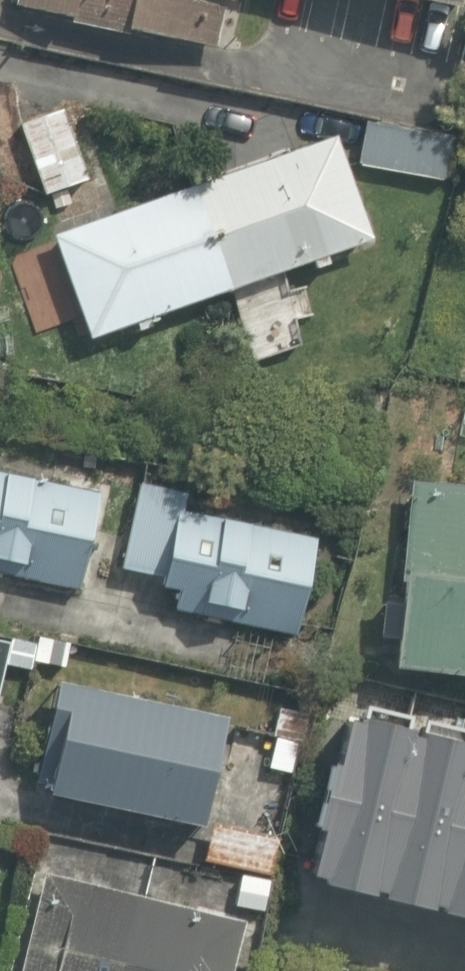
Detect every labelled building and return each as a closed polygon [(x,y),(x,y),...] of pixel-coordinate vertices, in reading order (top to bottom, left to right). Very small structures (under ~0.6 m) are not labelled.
[(15,7),(212,50),(223,0),(16,0),(15,7)] [(453,19),(457,0),(366,0),(453,19)] [(84,179),(56,99),(9,115),(36,195),(84,179)] [(363,238),(327,134),(43,233),(79,337),(363,238)] [(66,583),(87,487),(0,468),(0,569),(66,583)] [(140,473),(123,563),(164,571),(158,602),(294,626),(315,504),(140,473)] [(391,485),(380,662),(464,667),(464,490),(391,485)] [(209,708),(37,673),(14,783),(187,819),(209,708)] [(224,888),(258,896),(300,709),(229,693),(193,852),(230,860),(224,888)] [(428,745),(427,750),(417,747),(418,743),(367,730),(366,736),(352,733),(341,777),(335,776),(318,842),(325,844),(313,890),(327,893),(326,897),(377,910),(379,904),(388,906),(387,911),(436,924),(438,918),(447,920),(445,925),(464,930),(464,754),(428,745)] [(38,873),(16,970),(226,970),(238,918),(38,873)]
